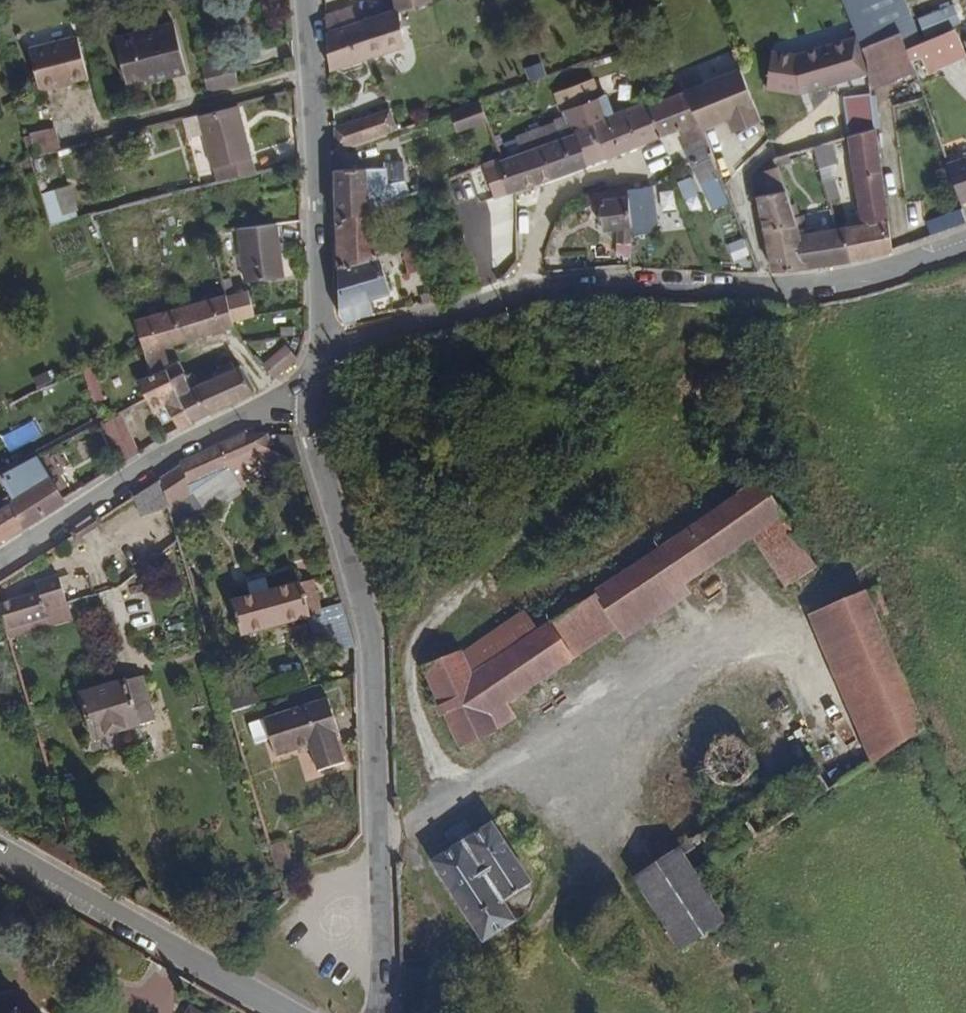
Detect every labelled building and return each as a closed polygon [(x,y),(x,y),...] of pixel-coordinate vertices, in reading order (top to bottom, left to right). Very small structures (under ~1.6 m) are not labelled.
[(430,0),(394,0),(397,11),(398,11),(430,1),(430,0)] [(905,0),(842,0),(855,32),(863,53),(903,39),(903,35),(917,30),(905,0)] [(356,24),(350,7),(325,14),(325,33),(356,24)] [(401,27),(398,11),(397,11),(356,24),(325,33),(328,67),(405,44),(404,41),(401,27)] [(187,73),(175,24),(115,38),(125,79),(145,75),(154,72),(156,80),(187,73)] [(411,40),(408,25),(401,27),(404,41),(411,40)] [(924,49),(917,30),(903,35),(903,39),(911,54),(924,49)] [(863,53),(855,32),(797,55),(773,50),(767,87),(803,93),(869,67),(863,53)] [(77,36),(28,47),(38,90),(87,79),(77,36)] [(870,70),(911,54),(903,39),(863,53),(869,67),(870,70)] [(925,93),(911,54),(870,70),(876,111),(925,93)] [(239,81),(232,56),(202,64),(209,89),(239,81)] [(754,105),(738,67),(682,90),(697,118),(700,126),(726,116),(730,128),(739,124),(735,112),(754,105)] [(156,80),(154,72),(145,75),(146,83),(156,80)] [(587,79),(554,91),(560,107),(593,95),(587,79)] [(618,111),(611,90),(604,93),(611,113),(618,111)] [(697,118),(682,90),(646,104),(658,134),(678,126),(697,118)] [(605,154),(593,121),(611,113),(604,93),(566,108),(575,132),(587,161),(605,154)] [(456,123),(484,114),(476,99),(453,107),(452,108),(456,123)] [(605,154),(658,134),(646,104),(645,101),(618,111),(611,113),(593,121),(605,154)] [(253,172),(234,104),(196,114),(201,133),(210,167),(214,182),(223,180),(253,172)] [(759,118),(754,105),(735,112),(739,124),(730,128),(731,130),(759,118)] [(396,127),(389,107),(383,109),(390,129),(396,127)] [(390,129),(383,109),(332,126),(333,149),(390,129)] [(873,127),(870,113),(843,120),(846,133),(873,127)] [(201,133),(196,114),(180,119),(185,138),(201,133)] [(700,126),(697,118),(678,126),(688,144),(705,138),(700,126)] [(886,217),(873,127),(846,133),(861,221),(886,217)] [(57,129),(28,131),(29,153),(59,151),(57,129)] [(508,191),(587,161),(575,132),(498,162),(508,191)] [(730,200),(705,138),(688,144),(684,146),(689,159),(711,206),(730,200)] [(946,164),(959,202),(965,199),(965,157),(946,164)] [(498,162),(497,158),(482,164),(494,197),(508,191),(498,162)] [(794,215),(777,164),(752,173),(762,222),(794,215)] [(369,206),(365,166),(334,166),(334,219),(369,206)] [(386,181),(385,166),(365,166),(369,206),(375,204),(387,200),(386,181)] [(287,181),(284,170),(268,174),(271,185),(287,181)] [(837,195),(833,178),(820,182),(825,198),(837,195)] [(407,192),(403,181),(386,181),(387,200),(407,192)] [(630,195),(629,187),(628,182),(587,188),(579,192),(572,196),(566,200),(568,207),(598,201),(630,195)] [(43,191),(49,222),(78,217),(73,185),(43,191)] [(655,231),(650,185),(629,187),(630,195),(633,225),(632,233),(655,231)] [(633,225),(630,195),(598,201),(602,226),(617,224),(619,242),(632,240),(632,233),(633,225)] [(378,251),(375,204),(369,206),(334,219),(337,263),(377,252),(378,251)] [(926,220),(930,234),(964,223),(960,210),(926,220)] [(222,226),(220,214),(207,216),(210,229),(222,226)] [(798,227),(794,215),(762,222),(772,268),(780,267),(805,264),(798,227)] [(892,247),(886,217),(861,221),(844,224),(851,258),(867,254),(892,247)] [(851,258),(844,224),(833,225),(798,227),(805,264),(851,258)] [(283,279),(278,225),(236,229),(241,282),(283,279)] [(421,240),(419,235),(410,238),(411,243),(421,240)] [(427,264),(421,240),(411,243),(403,244),(410,268),(427,264)] [(387,292),(377,252),(337,263),(339,313),(346,321),(372,314),(368,297),(387,292)] [(253,314),(248,291),(226,296),(232,320),(253,314)] [(232,320),(226,296),(133,320),(141,346),(143,352),(161,346),(232,323),(232,320)] [(296,358),(285,343),(261,362),(273,376),(296,358)] [(168,365),(161,346),(143,352),(149,374),(168,365)] [(172,377),(185,372),(179,359),(168,365),(149,374),(138,381),(144,393),(173,379),(172,377)] [(232,368),(231,363),(216,369),(217,375),(232,368)] [(252,390),(239,366),(232,368),(217,375),(214,376),(208,379),(197,384),(195,386),(201,398),(207,410),(252,390)] [(191,386),(185,372),(172,377),(173,379),(179,393),(192,418),(207,410),(201,398),(195,386),(191,386)] [(166,403),(165,400),(179,393),(173,379),(144,393),(152,410),(166,403)] [(192,418),(179,393),(165,400),(166,403),(177,427),(192,418)] [(139,450),(120,412),(103,421),(123,460),(139,450)] [(189,485),(271,449),(268,436),(241,435),(180,461),(180,468),(161,480),(167,502),(170,512),(192,500),(189,485)] [(35,455),(0,474),(0,479),(9,493),(16,505),(24,522),(41,512),(39,511),(59,499),(35,455)] [(142,517),(167,502),(161,480),(132,498),(142,517)] [(783,515),(759,482),(659,550),(683,583),(753,537),(783,515)] [(0,492),(0,536),(24,522),(16,505),(9,493),(3,497),(0,492)] [(175,528),(200,510),(192,500),(170,512),(175,528)] [(753,537),(788,587),(818,567),(783,515),(753,537)] [(690,594),(683,583),(659,550),(595,593),(618,627),(626,638),(690,594)] [(316,584),(315,578),(302,581),(303,587),(316,584)] [(323,612),(316,584),(303,587),(302,581),(234,601),(243,634),(311,615),(323,612)] [(74,618),(62,585),(0,606),(0,608),(11,640),(74,618)] [(507,703),(618,627),(595,593),(538,632),(471,675),(489,714),(507,703)] [(864,594),(813,617),(871,762),(921,729),(864,594)] [(538,632),(524,610),(462,652),(471,675),(538,632)] [(329,632),(323,612),(311,615),(316,636),(329,632)] [(489,714),(471,675),(462,652),(425,667),(460,746),(496,730),(489,714)] [(152,707),(143,676),(81,694),(94,739),(137,726),(134,713),(152,707)] [(233,707),(259,700),(253,682),(228,690),(233,707)] [(340,738),(329,700),(265,719),(277,757),(340,738)] [(516,717),(507,703),(489,714),(496,730),(516,717)] [(721,738),(718,732),(711,736),(714,741),(721,738)] [(812,760),(677,850),(695,877),(830,788),(812,760)] [(454,847),(473,835),(464,822),(447,835),(454,847)] [(473,835),(454,847),(433,862),(485,941),(515,921),(503,903),(531,885),(490,824),(473,835)] [(677,850),(635,878),(682,948),(723,922),(695,877),(677,850)]
